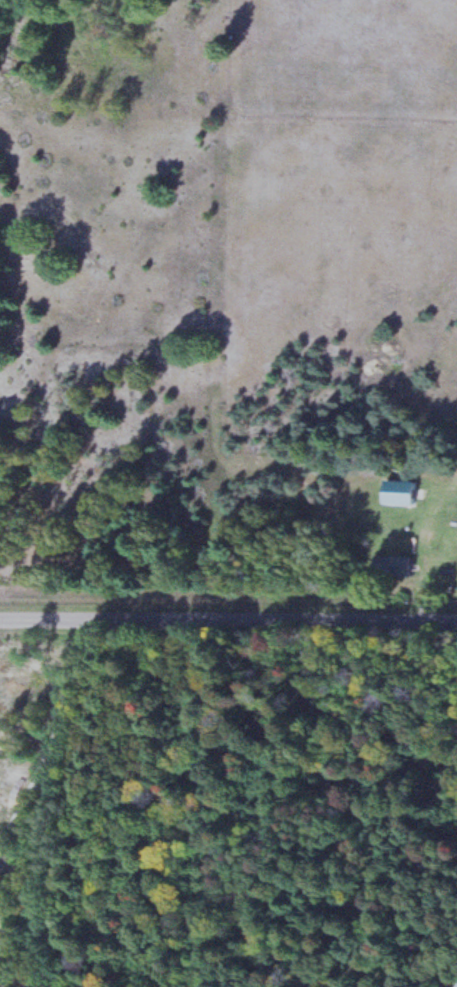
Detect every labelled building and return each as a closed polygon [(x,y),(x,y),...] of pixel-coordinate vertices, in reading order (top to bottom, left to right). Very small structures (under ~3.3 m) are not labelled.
[(420,482),(390,482),(390,506),(420,506),(420,482)] [(414,557),(380,558),(380,575),(414,575),(414,557)]
